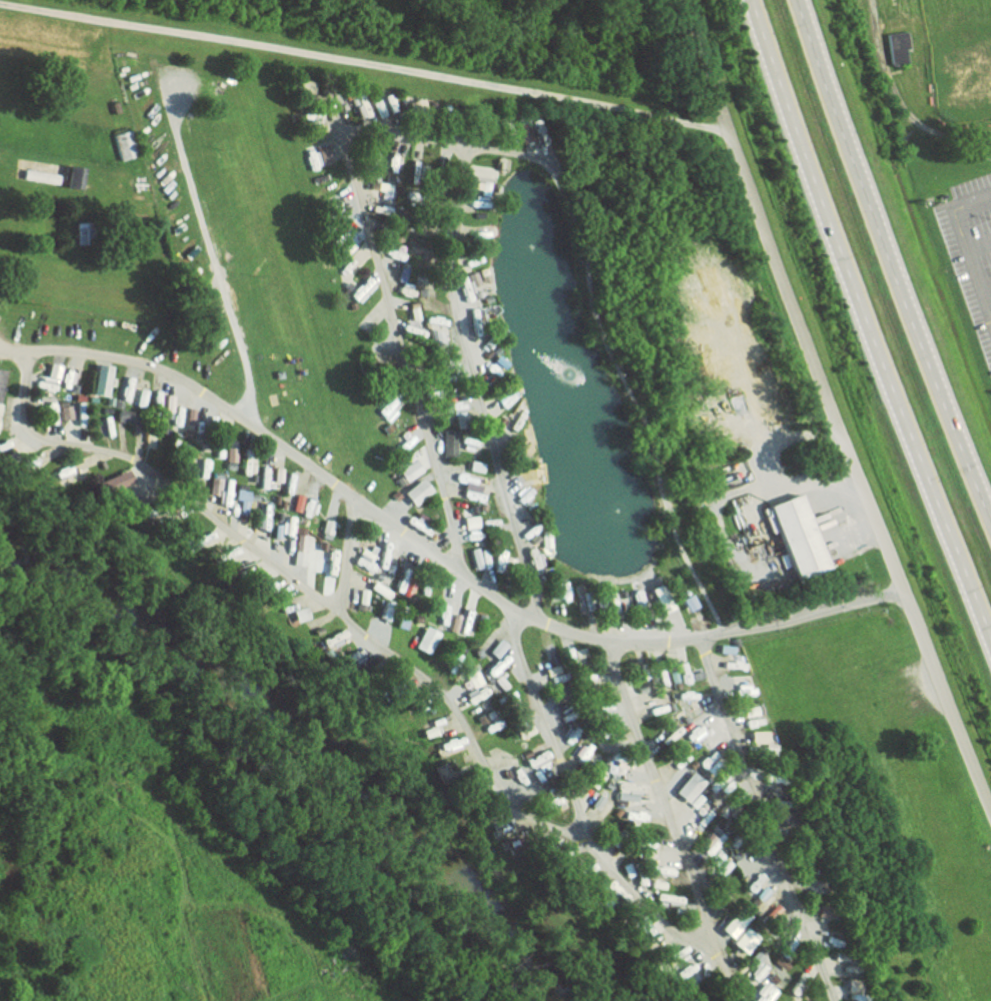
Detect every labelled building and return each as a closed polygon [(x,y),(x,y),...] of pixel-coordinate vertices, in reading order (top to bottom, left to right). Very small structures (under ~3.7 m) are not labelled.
[(330,162),(325,144),(314,148),(319,165),(330,162)] [(466,296),(464,289),(478,284),(474,273),(454,280),(460,298),(466,296)] [(107,368),(92,365),(86,395),(101,398),(107,368)] [(142,408),(146,391),(137,389),(134,407),(142,408)] [(164,412),(172,413),(174,396),(166,395),(164,412)] [(59,421),(71,420),(69,406),(57,407),(59,421)] [(133,414),(118,410),(116,421),(131,424),(133,414)] [(441,459),(453,459),(453,432),(441,431),(441,459)] [(234,463),(235,449),(225,448),(224,462),(234,463)] [(402,482),(419,473),(414,462),(396,471),(402,482)] [(271,483),(280,483),(280,470),(272,469),(271,483)] [(128,487),(124,473),(96,481),(100,495),(128,487)] [(461,483),(460,492),(475,494),(477,478),(453,475),(452,482),(461,483)] [(206,495),(218,497),(221,480),(209,478),(206,495)] [(427,493),(418,480),(398,493),(407,506),(427,493)] [(234,502),(239,503),(239,514),(247,514),(248,491),(234,490),(234,502)] [(301,497),(293,495),(290,511),(298,513),(301,497)] [(770,509),(798,582),(829,570),(800,497),(770,509)] [(477,517),(461,518),(462,533),(477,532),(477,517)] [(332,522),(323,521),(321,535),(330,537),(332,522)] [(292,553),(302,553),(303,536),(293,536),(292,553)] [(468,552),(473,571),(488,567),(483,548),(468,552)] [(323,553),(322,572),(335,572),(335,553),(323,553)] [(683,612),(694,609),(690,596),(678,599),(683,612)] [(446,632),(454,634),(458,616),(450,615),(446,632)] [(436,634),(421,628),(412,650),(427,656),(436,634)] [(495,660),(505,646),(496,640),(486,653),(495,660)] [(507,687),(499,676),(504,672),(499,666),(507,661),(503,656),(481,672),(497,694),(507,687)] [(744,659),(726,658),(725,669),(743,670),(744,659)] [(463,671),(473,689),(483,683),(473,666),(463,671)] [(678,686),(674,669),(655,674),(659,690),(678,686)] [(765,732),(747,733),(747,745),(765,744),(765,732)] [(686,803),(699,782),(689,776),(694,768),(683,762),(665,791),(686,803)] [(735,860),(749,891),(763,885),(756,868),(764,865),(757,850),(735,860)] [(730,867),(720,852),(709,860),(719,875),(730,867)] [(670,868),(648,865),(647,873),(669,876),(670,868)] [(656,894),(654,905),(669,908),(671,897),(656,894)] [(668,972),(675,968),(670,961),(686,951),(683,945),(660,959),(668,972)] [(745,961),(752,968),(762,958),(754,951),(745,961)] [(788,963),(775,956),(771,964),(784,971),(788,963)]
